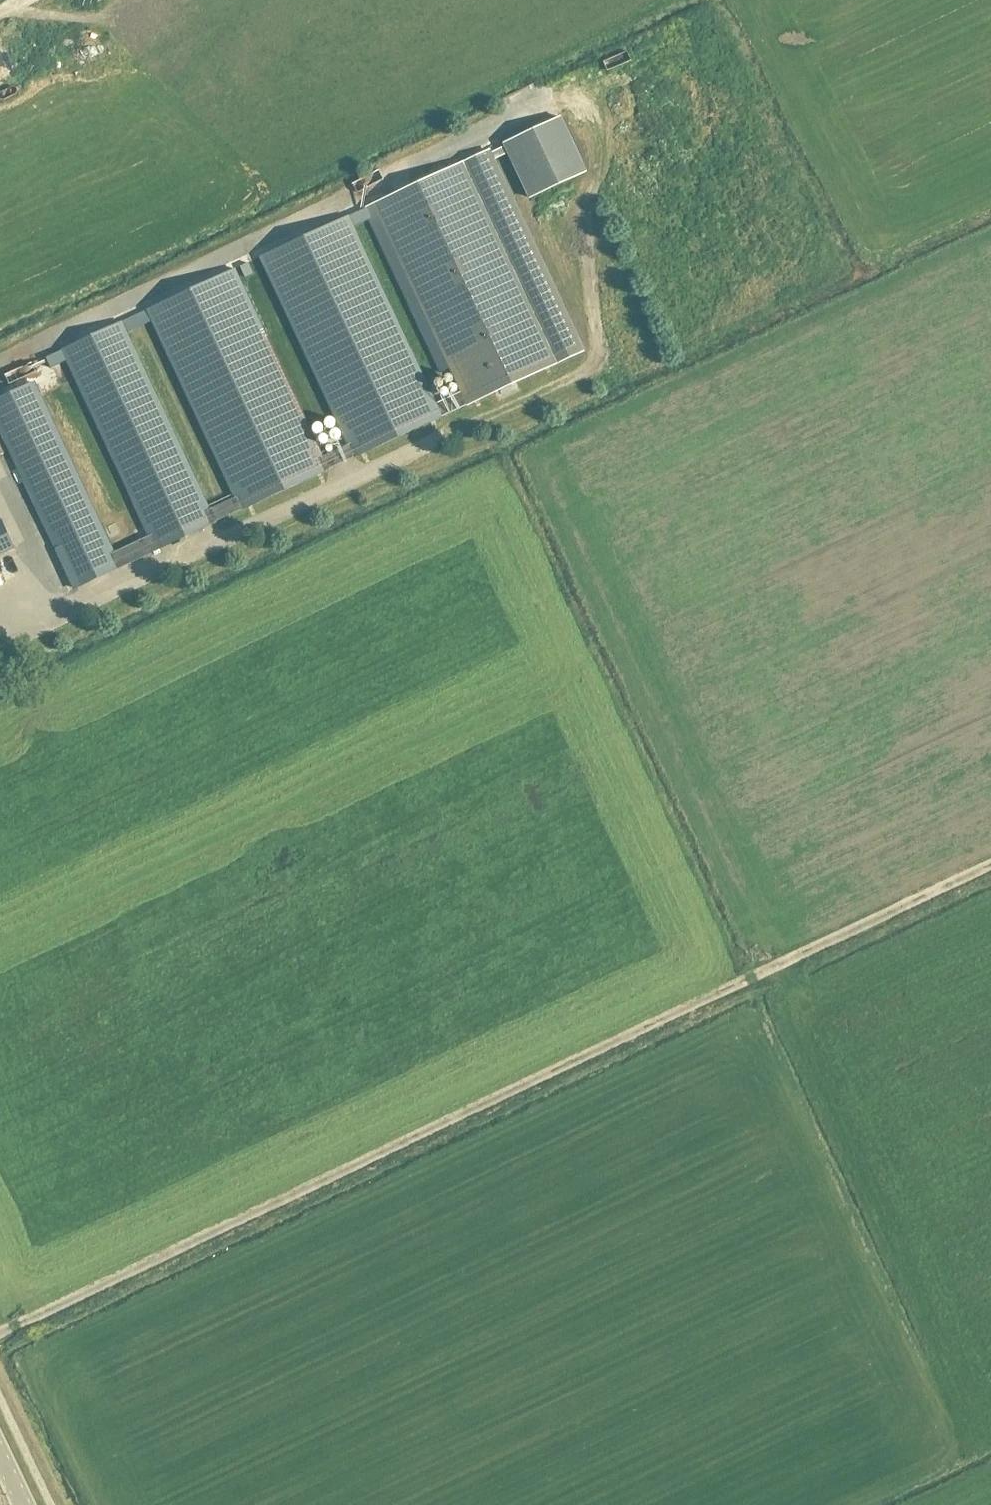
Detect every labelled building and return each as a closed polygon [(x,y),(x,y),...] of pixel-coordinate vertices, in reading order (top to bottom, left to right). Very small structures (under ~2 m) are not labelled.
[(506,145),(488,154),(489,157),(507,149),(530,197),(584,172),(559,118),(505,143),(506,145)] [(244,508),(328,469),(327,468),(352,456),(353,457),(441,416),(440,415),(466,403),(466,404),(580,351),(489,157),(488,154),(487,151),(373,204),(461,393),(435,404),(347,216),(259,257),(347,445),(322,457),(234,269),(146,310),(234,498),(208,510),(120,323),(61,351),(148,537),(111,554),(32,384),(0,398),(0,431),(73,589),(214,523),(213,521),(239,509),(240,510),(244,508)] [(12,547),(0,521),(0,553),(12,547)]
